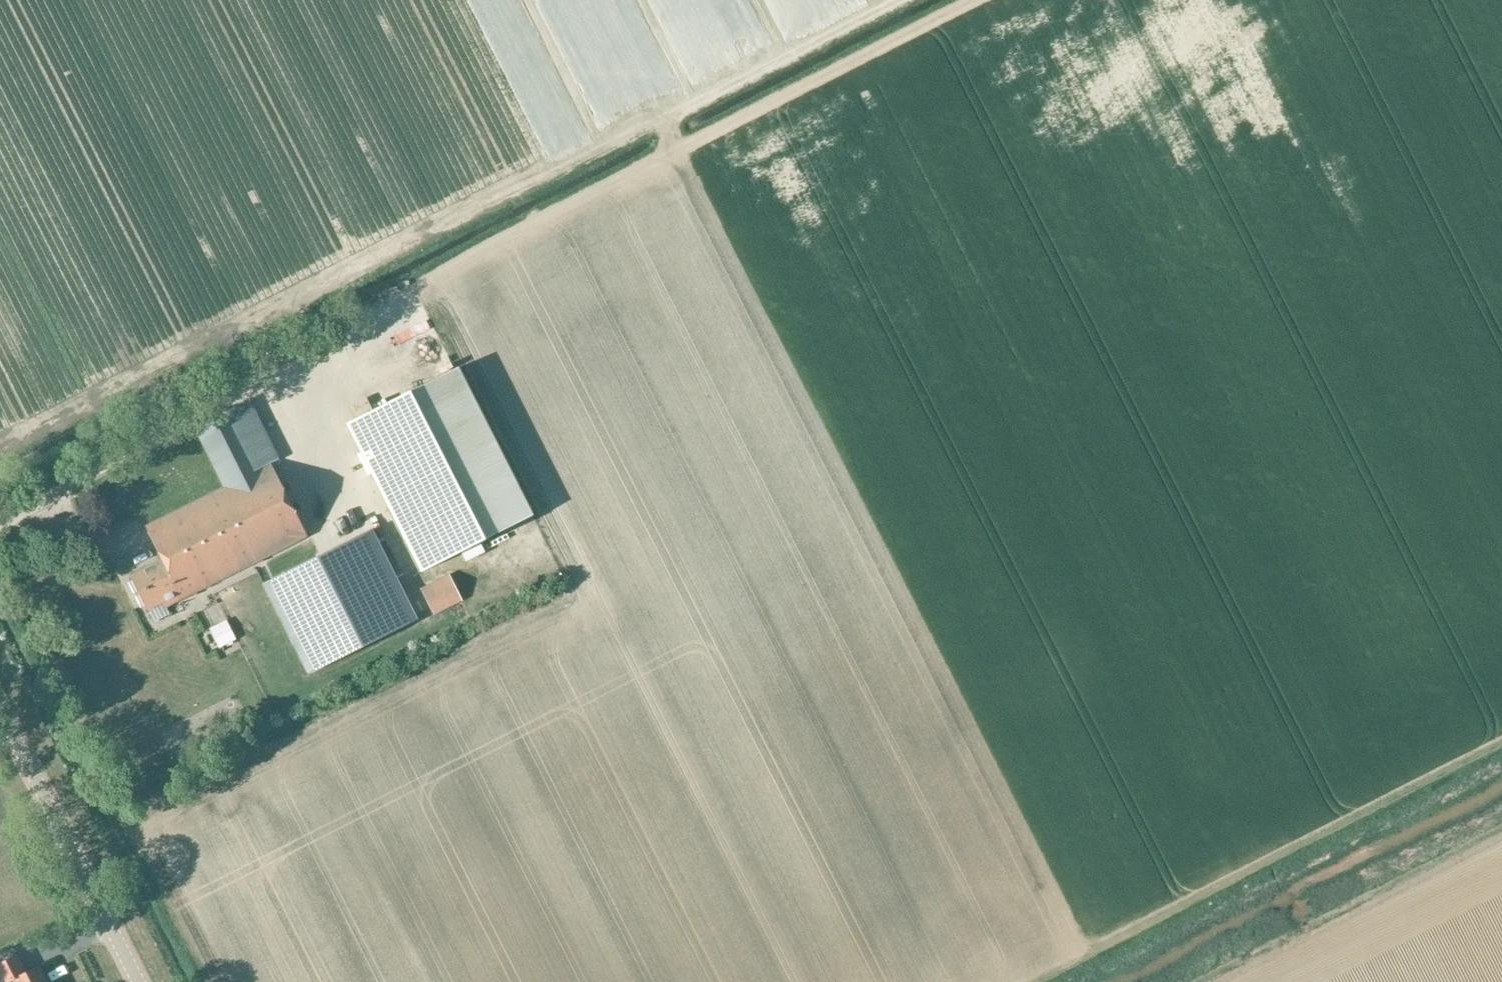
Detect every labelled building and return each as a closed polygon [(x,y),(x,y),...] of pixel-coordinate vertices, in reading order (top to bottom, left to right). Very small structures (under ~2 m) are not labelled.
[(465,563),(480,556),(484,554),(479,544),(532,518),(458,370),(346,426),(421,574),(461,554),(465,563)] [(225,491),(148,527),(164,562),(132,577),(148,610),(165,602),(167,605),(306,539),(271,464),(280,460),(251,401),(195,428),(225,491)] [(265,585),(308,673),(415,621),(370,532),(265,585)] [(420,589),(434,616),(462,601),(450,575),(420,589)] [(226,619),(213,626),(222,645),(236,639),(226,619)] [(41,972),(27,979),(18,961),(0,970),(0,978),(2,981),(9,981),(13,980),(14,981),(45,981),(41,972)]
